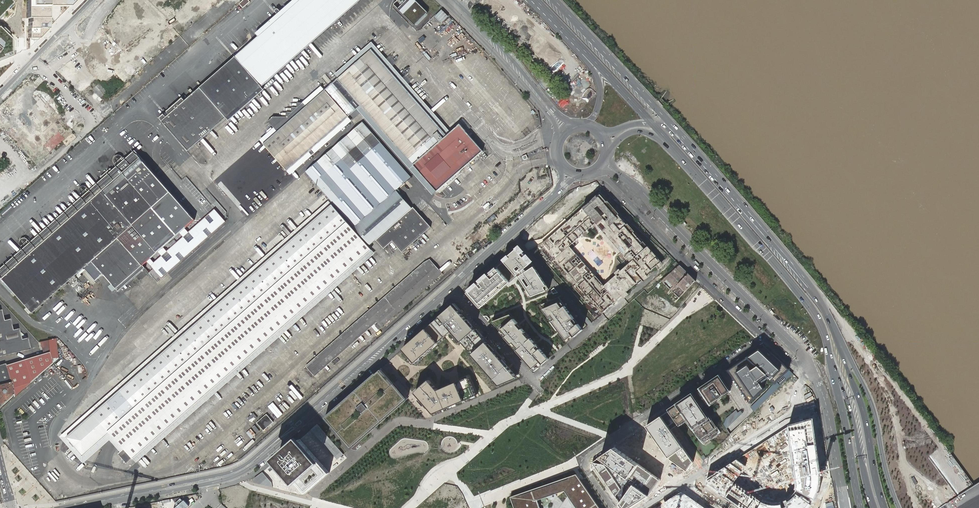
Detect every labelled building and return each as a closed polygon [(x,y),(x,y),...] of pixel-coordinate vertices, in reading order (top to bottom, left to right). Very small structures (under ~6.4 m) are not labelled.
[(11,3),(11,0),(0,0),(0,14),(11,3)] [(32,0),(28,0),(26,0),(26,11),(26,19),(27,19),(27,28),(27,38),(39,38),(47,30),(47,28),(47,9),(47,5),(55,5),(70,6),(76,0),(32,0)] [(112,26),(112,33),(127,50),(184,0),(118,0),(89,25),(112,26)] [(284,14),(281,10),(278,7),(277,7),(276,8),(275,9),(275,10),(278,13),(280,16),(259,35),(236,56),(262,86),(359,0),(299,0),(284,14)] [(281,10),(284,14),(299,0),(293,0),(281,10)] [(426,13),(415,0),(397,0),(393,4),(413,25),(426,13)] [(440,23),(448,17),(441,10),(434,16),(440,23)] [(256,32),(259,35),(280,16),(278,13),(276,14),(256,32)] [(418,31),(425,23),(422,20),(414,28),(418,31)] [(13,56),(13,40),(0,28),(0,60),(13,56)] [(539,40),(541,43),(549,36),(543,29),(540,32),(544,36),(539,40)] [(371,50),(338,79),(361,106),(413,165),(446,136),(371,50)] [(262,86),(236,56),(234,57),(200,87),(227,117),(230,120),(265,89),(262,86)] [(408,84),(411,81),(406,75),(402,78),(408,84)] [(263,144),(286,170),(357,109),(361,106),(338,79),(325,90),(263,144)] [(259,140),(263,144),(325,90),(321,86),(302,103),(298,103),(298,108),(293,108),(292,113),(288,112),(287,118),(273,117),(268,121),(274,127),(259,140)] [(227,117),(200,87),(185,100),(169,114),(167,116),(162,120),(189,150),(227,117)] [(167,112),(169,114),(185,100),(182,98),(167,112)] [(361,106),(357,109),(432,195),(435,193),(437,192),(413,165),(361,106)] [(317,162),(305,172),(325,195),(329,199),(330,200),(331,201),(370,246),(376,240),(384,249),(392,241),(402,252),(431,227),(413,207),(412,208),(396,190),(411,177),(393,156),(362,122),(317,162)] [(454,141),(466,131),(460,124),(450,133),(448,134),(454,141)] [(448,134),(446,136),(413,165),(437,192),(483,151),(466,131),(454,141),(448,134)] [(135,151),(124,160),(125,161),(126,163),(126,164),(127,164),(127,165),(127,166),(127,167),(126,168),(126,169),(123,171),(154,207),(170,192),(144,161),(135,151)] [(154,207),(123,171),(126,169),(126,168),(127,167),(127,166),(127,165),(127,164),(126,164),(126,163),(125,161),(124,160),(122,157),(123,156),(121,154),(119,154),(118,155),(117,155),(116,156),(115,158),(115,160),(116,162),(116,163),(118,162),(120,164),(123,167),(92,195),(89,194),(88,193),(87,193),(85,190),(87,189),(85,187),(83,187),(81,187),(80,188),(79,189),(78,190),(78,191),(78,192),(78,193),(79,195),(80,195),(81,194),(83,197),(86,200),(33,246),(30,246),(29,245),(27,242),(28,241),(26,239),(25,239),(23,239),(21,240),(20,241),(19,243),(20,245),(21,247),(23,246),(25,248),(28,252),(0,276),(34,314),(85,269),(93,262),(154,207)] [(92,195),(123,167),(120,164),(87,193),(88,193),(89,194),(92,195)] [(196,220),(170,192),(93,262),(103,274),(112,284),(116,289),(143,265),(146,261),(151,257),(158,251),(164,247),(178,234),(181,233),(185,229),(196,220)] [(584,193),(545,227),(551,233),(589,199),(584,193)] [(33,246),(86,200),(83,197),(34,240),(29,245),(30,246),(33,246)] [(599,198),(543,247),(599,312),(656,262),(599,198)] [(371,249),(333,206),(68,438),(83,455),(110,432),(113,435),(122,445),(133,458),(371,249)] [(146,261),(162,279),(226,222),(215,210),(189,233),(185,229),(181,233),(185,236),(168,251),(164,247),(158,251),(162,256),(155,262),(151,257),(146,261)] [(536,266),(520,246),(502,261),(496,267),(467,292),(481,307),(509,282),(516,277),(517,276),(532,298),(554,289),(536,266)] [(25,248),(0,270),(0,276),(28,252),(25,248)] [(423,263),(366,314),(374,322),(380,329),(442,274),(429,260),(423,263)] [(103,274),(93,262),(85,269),(96,280),(103,274)] [(679,264),(676,267),(663,281),(672,290),(689,273),(679,264)] [(145,268),(143,265),(116,289),(119,291),(145,268)] [(570,339),(584,327),(561,299),(545,306),(570,339)] [(475,327),(453,302),(439,314),(401,348),(414,362),(444,335),(452,328),(462,339),(473,352),(500,383),(518,376),(487,340),(475,327)] [(0,310),(0,356),(30,349),(28,338),(21,340),(18,329),(12,330),(10,319),(3,320),(1,310),(0,310)] [(490,321),(534,371),(552,357),(545,348),(511,312),(490,321)] [(366,314),(307,367),(313,375),(374,322),(366,314)] [(170,323),(168,325),(175,332),(177,331),(170,323)] [(588,337),(569,353),(575,359),(594,343),(588,337)] [(56,338),(49,340),(50,352),(52,358),(58,358),(56,338)] [(50,352),(49,340),(40,342),(43,354),(50,352)] [(750,357),(730,371),(751,402),(756,397),(765,389),(759,380),(768,375),(773,380),(775,382),(788,369),(765,346),(760,350),(750,357)] [(43,354),(6,366),(11,382),(14,394),(14,396),(53,363),(52,358),(50,352),(43,354)] [(564,367),(570,363),(565,357),(560,361),(564,367)] [(5,363),(0,365),(0,384),(11,382),(6,366),(5,363)] [(376,419),(404,395),(378,368),(372,373),(334,407),(323,417),(346,444),(376,419)] [(768,391),(751,407),(754,411),(773,393),(780,387),(790,377),(794,374),(788,369),(775,382),(768,391)] [(468,376),(457,381),(465,399),(476,394),(468,376)] [(728,389),(719,376),(699,389),(692,394),(678,403),(668,410),(678,424),(688,417),(694,428),(704,441),(718,432),(708,418),(701,408),(709,403),(728,389)] [(438,390),(429,379),(415,392),(434,413),(465,399),(457,381),(438,390)] [(0,384),(0,406),(14,394),(11,382),(0,384)] [(735,411),(726,418),(724,424),(727,429),(743,414),(741,411),(738,413),(737,410),(735,411)] [(248,417),(251,422),(257,417),(253,413),(248,417)] [(264,430),(274,422),(267,414),(257,422),(264,430)] [(683,447),(661,415),(647,425),(669,457),(669,458),(688,471),(694,462),(683,447)] [(812,418),(789,425),(798,483),(798,485),(797,487),(796,489),(804,492),(815,498),(817,494),(819,488),(819,485),(820,480),(820,477),(820,472),(812,418)] [(329,438),(317,424),(310,429),(323,444),(329,438)] [(344,454),(329,438),(323,444),(337,460),(344,454)] [(300,440),(277,460),(307,495),(331,475),(329,473),(322,465),(300,440)] [(614,447),(601,456),(591,462),(615,497),(620,504),(623,507),(633,507),(650,496),(660,480),(639,464),(614,447)] [(737,459),(731,462),(743,471),(746,465),(737,459)] [(731,462),(725,466),(739,476),(743,471),(731,462)] [(725,466),(719,470),(735,482),(739,476),(725,466)] [(707,484),(725,497),(735,482),(719,470),(706,478),(707,484)] [(262,472),(254,478),(253,483),(273,488),(272,482),(262,472)] [(510,497),(514,507),(540,507),(537,500),(565,490),(568,495),(576,507),(600,507),(576,474),(510,497)] [(762,501),(735,482),(725,497),(740,507),(759,507),(762,501)] [(813,501),(815,498),(804,492),(801,496),(812,503),(813,501)] [(797,493),(796,495),(793,497),(791,499),(789,501),(786,502),(788,506),(788,507),(808,507),(811,505),(812,503),(801,496),(797,493)] [(662,507),(664,507),(701,507),(681,494),(662,507)]
